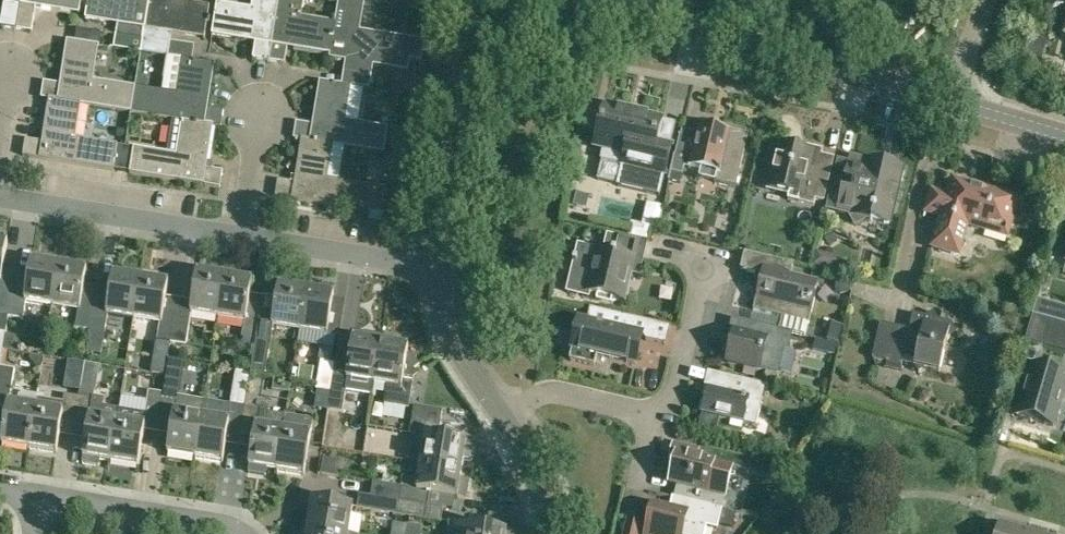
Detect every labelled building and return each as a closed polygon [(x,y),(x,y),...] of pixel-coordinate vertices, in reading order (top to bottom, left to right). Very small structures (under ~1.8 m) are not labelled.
[(3,3),(0,24),(0,26),(16,29),(21,0),(0,0),(0,2),(3,3)] [(16,29),(32,32),(35,10),(42,11),(42,9),(80,15),(82,0),(21,0),(16,29)] [(150,0),(88,0),(88,4),(85,4),(84,9),(87,9),(85,19),(86,19),(87,17),(122,23),(120,35),(116,34),(114,48),(141,52),(150,0)] [(141,52),(168,56),(170,43),(159,41),(162,24),(167,25),(167,30),(203,36),(203,38),(204,38),(207,23),(209,23),(210,18),(208,18),(210,6),(208,6),(208,8),(173,3),(173,0),(150,0),(141,52)] [(279,0),(255,0),(253,11),(217,5),(218,3),(217,3),(211,35),(255,42),(252,60),(269,62),(279,0)] [(269,62),(284,65),(287,48),(330,55),(335,24),(301,18),(304,0),(279,0),(269,62)] [(330,55),(329,60),(352,64),(351,74),(345,73),(343,86),(351,87),(370,90),(372,77),(369,77),(371,67),(409,73),(414,41),(360,32),(365,0),(339,0),(335,24),(330,55)] [(131,116),(135,89),(94,83),(99,47),(67,42),(60,86),(42,83),(40,101),(48,102),(48,100),(81,105),(81,108),(131,116)] [(177,95),(135,89),(131,116),(181,123),(181,121),(213,126),(212,129),(221,130),(224,112),(208,110),(214,66),(182,61),(177,95)] [(351,87),(343,86),(320,82),(313,126),(297,124),(294,142),(301,143),(302,140),(334,145),(333,148),(384,156),(389,129),(346,122),(351,87)] [(48,100),(48,102),(42,143),(25,140),(23,157),(113,171),(118,145),(76,139),(81,108),(81,105),(48,100)] [(665,175),(672,147),(657,144),(662,121),(605,107),(604,111),(600,110),(595,130),(599,131),(595,147),(604,149),(601,160),(623,165),(618,186),(659,196),(664,175),(665,175)] [(181,121),(181,123),(176,155),(134,148),(130,175),(221,189),(223,172),(206,169),(212,129),(213,126),(181,121)] [(700,121),(688,168),(704,172),(704,169),(717,172),(715,183),(735,188),(748,133),(722,126),(721,130),(711,128),(712,124),(700,121)] [(302,140),(301,143),(295,185),(278,182),(275,199),(382,216),(388,190),(328,181),(333,148),(334,145),(302,140)] [(825,202),(834,161),(822,159),(824,150),(797,144),(796,148),(777,144),(773,163),(769,162),(764,188),(790,194),(788,201),(814,207),(816,200),(825,202)] [(677,151),(669,181),(670,181),(680,183),(682,175),(687,154),(677,151)] [(856,226),(868,219),(889,224),(902,169),(852,157),(850,165),(838,162),(829,204),(840,207),(839,212),(848,214),(856,226)] [(923,213),(939,219),(932,245),(959,253),(967,224),(1007,235),(1018,197),(958,180),(953,195),(930,189),(923,213)] [(649,225),(664,228),(668,204),(653,202),(649,225)] [(640,276),(648,245),(610,236),(606,253),(580,247),(571,284),(585,287),(584,292),(625,302),(631,274),(640,276)] [(780,330),(793,333),(806,336),(809,323),(810,323),(819,283),(790,277),(793,263),(744,252),(740,269),(762,274),(754,310),(783,317),(780,330)] [(27,291),(13,289),(9,318),(23,320),(26,302),(53,306),(59,266),(60,266),(60,263),(58,259),(46,257),(42,260),(42,263),(31,261),(27,291)] [(850,273),(852,264),(825,258),(823,267),(850,273)] [(59,266),(53,306),(79,310),(76,328),(91,331),(96,301),(83,299),(86,270),(60,266),(59,266)] [(219,318),(226,278),(198,273),(191,313),(219,318)] [(109,303),(96,301),(91,331),(105,333),(108,315),(135,320),(142,279),(113,274),(109,303)] [(253,282),(226,278),(219,318),(245,322),(242,338),(256,340),(261,312),(248,310),(253,282)] [(169,283),(142,279),(135,320),(160,324),(157,342),(172,344),(177,315),(164,313),(169,283)] [(13,289),(0,286),(0,316),(9,318),(13,289)] [(256,340),(251,373),(265,375),(272,343),(275,326),(299,331),(306,291),(279,286),(274,314),(261,312),(256,340)] [(306,291),(299,331),(328,335),(334,296),(306,291)] [(1035,314),(1053,320),(1064,323),(1064,306),(1039,299),(1035,314)] [(572,348),(569,360),(595,366),(597,354),(627,361),(635,363),(642,335),(647,340),(668,345),(672,327),(659,324),(590,308),(587,321),(579,318),(572,348)] [(895,327),(887,362),(901,365),(903,359),(914,362),(913,367),(918,374),(925,369),(940,373),(947,339),(958,332),(952,323),(938,320),(933,312),(925,317),(913,314),(909,331),(906,330),(897,328),(895,327)] [(1045,344),(1053,320),(1035,314),(1027,339),(1045,344)] [(191,318),(177,315),(172,344),(187,346),(191,318)] [(793,333),(780,330),(756,325),(753,337),(735,333),(728,363),(759,370),(760,369),(778,373),(784,348),(789,350),(793,333)] [(336,364),(331,393),(332,393),(329,411),(344,413),(349,380),(374,384),(381,343),(353,338),(349,366),(336,364)] [(381,343),(374,384),(387,386),(384,404),(409,408),(414,379),(418,375),(414,370),(420,366),(416,361),(416,356),(407,355),(409,347),(381,343)] [(331,393),(336,364),(322,362),(317,391),(331,393)] [(1032,365),(1018,415),(1053,426),(1064,385),(1064,374),(1032,365)] [(314,368),(301,366),(298,384),(311,386),(314,368)] [(1,367),(0,370),(0,397),(10,399),(15,369),(1,367)] [(756,426),(766,384),(721,374),(718,387),(708,385),(702,414),(756,426)] [(81,388),(79,397),(80,398),(75,426),(87,428),(82,457),(83,457),(82,464),(99,467),(100,460),(111,461),(118,421),(117,420),(118,411),(119,411),(119,410),(103,407),(104,400),(94,398),(95,391),(81,388)] [(159,423),(163,395),(149,392),(144,421),(159,423)] [(29,448),(36,407),(38,397),(33,396),(22,394),(19,397),(18,405),(7,403),(1,444),(29,448)] [(36,407),(29,448),(57,453),(62,424),(75,426),(80,398),(79,397),(65,395),(62,412),(36,407)] [(178,397),(163,395),(159,423),(171,425),(167,453),(195,458),(202,417),(204,403),(178,399),(178,397)] [(245,408),(240,437),(253,439),(249,467),(250,467),(249,474),(265,477),(267,470),(276,472),(285,416),(260,412),(260,410),(259,410),(260,402),(247,400),(245,408)] [(227,422),(202,417),(195,458),(223,463),(227,435),(240,437),(245,408),(230,405),(227,422)] [(414,407),(412,421),(440,426),(443,411),(414,407)] [(314,421),(285,416),(276,472),(305,476),(314,421)] [(145,425),(118,421),(111,461),(138,466),(145,425)] [(440,426),(412,421),(409,435),(426,438),(422,463),(461,469),(463,460),(474,462),(477,444),(465,442),(438,438),(440,426)] [(673,442),(668,462),(675,464),(670,484),(697,490),(694,502),(722,509),(732,470),(713,465),(714,462),(698,459),(700,448),(673,442)] [(401,487),(399,501),(427,506),(429,493),(467,499),(470,481),(460,479),(461,469),(422,463),(419,480),(403,477),(401,487)] [(373,483),(371,497),(399,501),(401,487),(373,483)] [(399,501),(371,497),(359,495),(357,510),(396,516),(399,501)] [(648,533),(705,533),(707,526),(718,529),(722,509),(694,502),(680,499),(677,514),(654,508),(648,533)] [(353,508),(313,501),(308,529),(341,533),(349,533),(353,508)] [(427,506),(399,501),(396,516),(441,523),(443,509),(427,506)] [(629,516),(625,533),(640,533),(644,520),(629,516)] [(516,533),(507,532),(449,523),(448,533),(516,533)]
